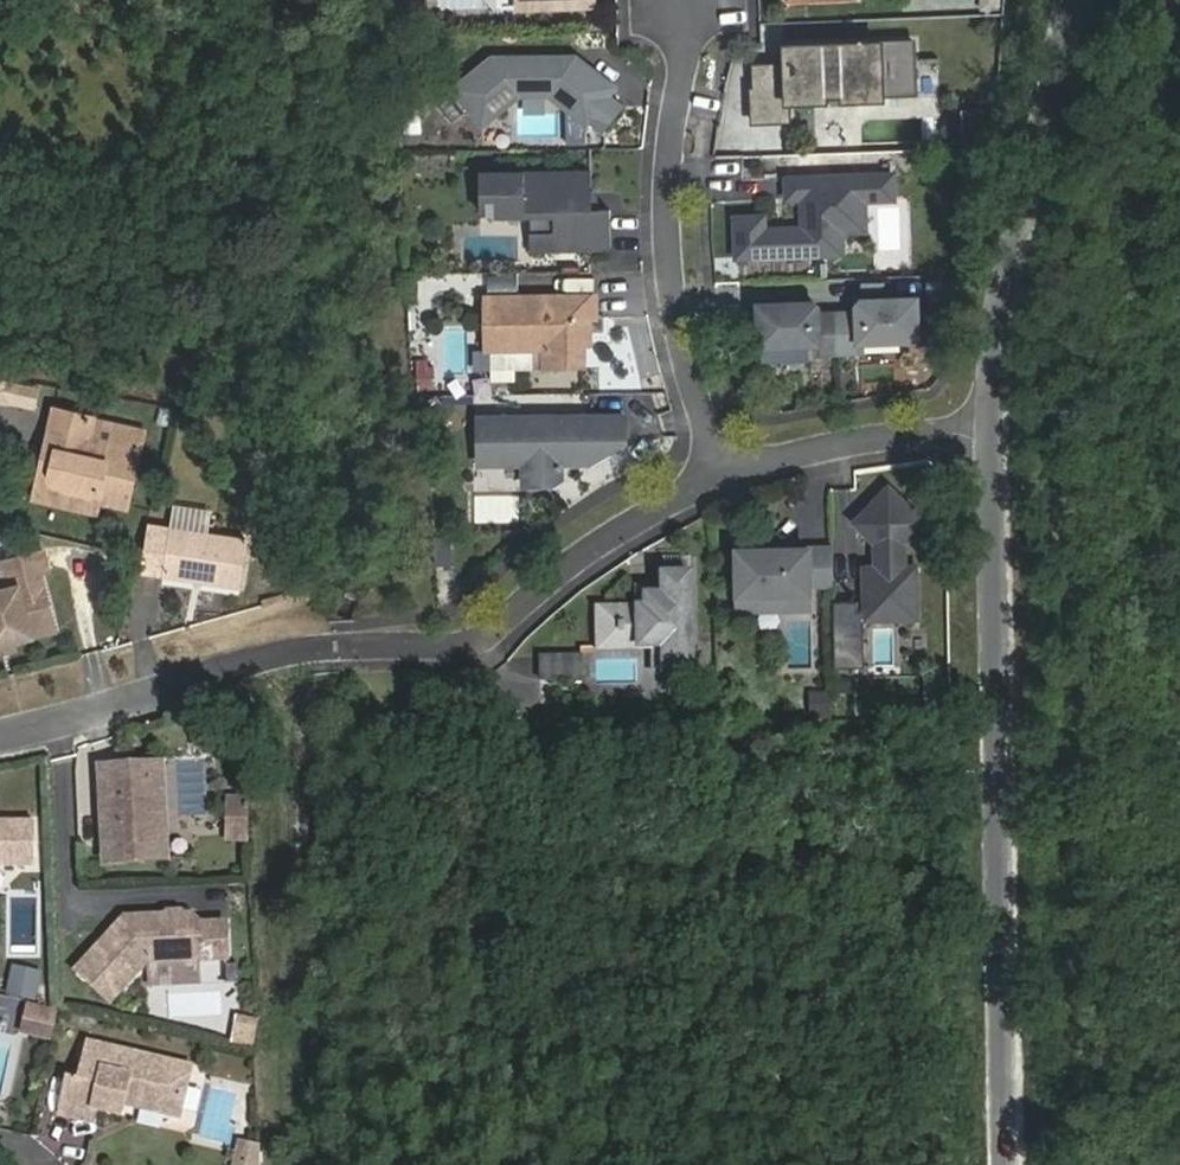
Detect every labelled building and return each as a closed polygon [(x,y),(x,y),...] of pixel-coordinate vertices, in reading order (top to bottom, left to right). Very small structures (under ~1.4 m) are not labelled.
[(519,9),(594,6),(594,0),(519,0),(519,9)] [(916,41),(786,42),(786,63),(756,65),(756,89),(753,89),(754,124),(792,122),(793,106),(833,105),(833,97),(846,98),(846,103),(890,103),(891,96),(919,96),(916,41)] [(580,57),(497,58),(456,89),(485,127),(523,98),(553,98),(586,125),(589,122),(610,95),(617,87),(580,57)] [(589,122),(602,133),(624,106),(610,95),(589,122)] [(983,110),(961,109),(959,142),(981,143),(983,110)] [(591,173),(480,175),(481,213),(531,213),(554,212),(554,250),(611,249),(610,210),(592,211),(591,173)] [(864,176),(865,201),(895,200),(894,175),(864,176)] [(864,176),(788,179),(789,199),(804,199),(805,230),(765,231),(765,218),(737,219),(739,258),(844,254),(843,232),(867,231),(865,201),(864,176)] [(531,213),(531,250),(554,250),(554,212),(531,213)] [(596,318),(596,296),(486,298),(487,349),(505,349),(545,349),(545,366),(584,366),(583,333),(590,333),(590,318),(596,318)] [(920,341),(918,299),(863,301),(858,307),(859,313),(839,314),(841,353),(860,352),(860,343),(920,341)] [(814,303),(759,306),(761,347),(821,344),(821,354),(841,353),(839,314),(820,315),(819,308),(814,303)] [(545,349),(505,349),(506,367),(545,366),(545,349)] [(420,369),(420,390),(437,390),(436,368),(420,369)] [(0,383),(0,402),(8,404),(11,385),(0,383)] [(49,478),(60,495),(125,509),(137,453),(86,441),(91,421),(52,412),(38,475),(49,478)] [(625,417),(479,419),(480,464),(525,464),(525,486),(550,485),(562,479),(561,464),(589,464),(626,442),(625,417)] [(142,432),(91,421),(86,441),(137,453),(142,432)] [(924,523),(890,489),(856,523),(877,544),(877,567),(866,568),(866,618),(917,617),(916,567),(905,567),(904,542),(924,523)] [(172,505),(168,531),(207,537),(211,511),(172,505)] [(161,579),(239,590),(246,543),(207,537),(168,531),(161,579)] [(430,567),(451,567),(451,535),(431,535),(430,567)] [(809,584),(833,584),(833,548),(738,550),(739,610),(786,609),(786,594),(810,593),(809,584)] [(0,593),(0,647),(56,633),(42,577),(50,575),(44,552),(1,562),(8,591),(0,593)] [(666,672),(693,672),(691,575),(664,575),(664,596),(639,596),(640,608),(599,609),(600,648),(654,647),(665,646),(666,672)] [(810,608),(810,593),(786,594),(786,609),(810,608)] [(893,627),(868,628),(870,667),(895,666),(893,627)] [(665,646),(654,647),(655,673),(666,672),(665,646)] [(583,679),(582,656),(541,657),(542,681),(583,679)] [(831,693),(812,694),(813,716),(831,716),(831,693)] [(161,765),(137,766),(137,770),(124,776),(123,774),(103,784),(111,795),(103,798),(106,860),(146,858),(146,853),(155,853),(158,857),(168,846),(149,829),(164,821),(161,765)] [(233,804),(233,815),(250,815),(251,805),(233,804)] [(250,815),(233,815),(232,840),(250,840),(250,815)] [(35,866),(35,821),(0,821),(0,865),(35,866)] [(179,918),(170,918),(165,915),(125,917),(76,970),(110,1001),(147,962),(200,959),(228,958),(226,922),(201,923),(190,914),(184,914),(179,918)] [(200,959),(147,962),(148,986),(201,983),(200,959)] [(56,1013),(29,1006),(26,1019),(53,1025),(56,1013)] [(229,1043),(253,1047),(258,1018),(234,1013),(229,1043)] [(26,1019),(23,1031),(50,1037),(53,1025),(26,1019)] [(95,1121),(97,1108),(119,1113),(122,1102),(179,1115),(190,1066),(89,1043),(80,1081),(69,1079),(61,1113),(95,1121)] [(232,1143),(233,1164),(242,1164),(242,1146),(232,1143)] [(242,1164),(258,1164),(257,1149),(242,1146),(242,1164)]
